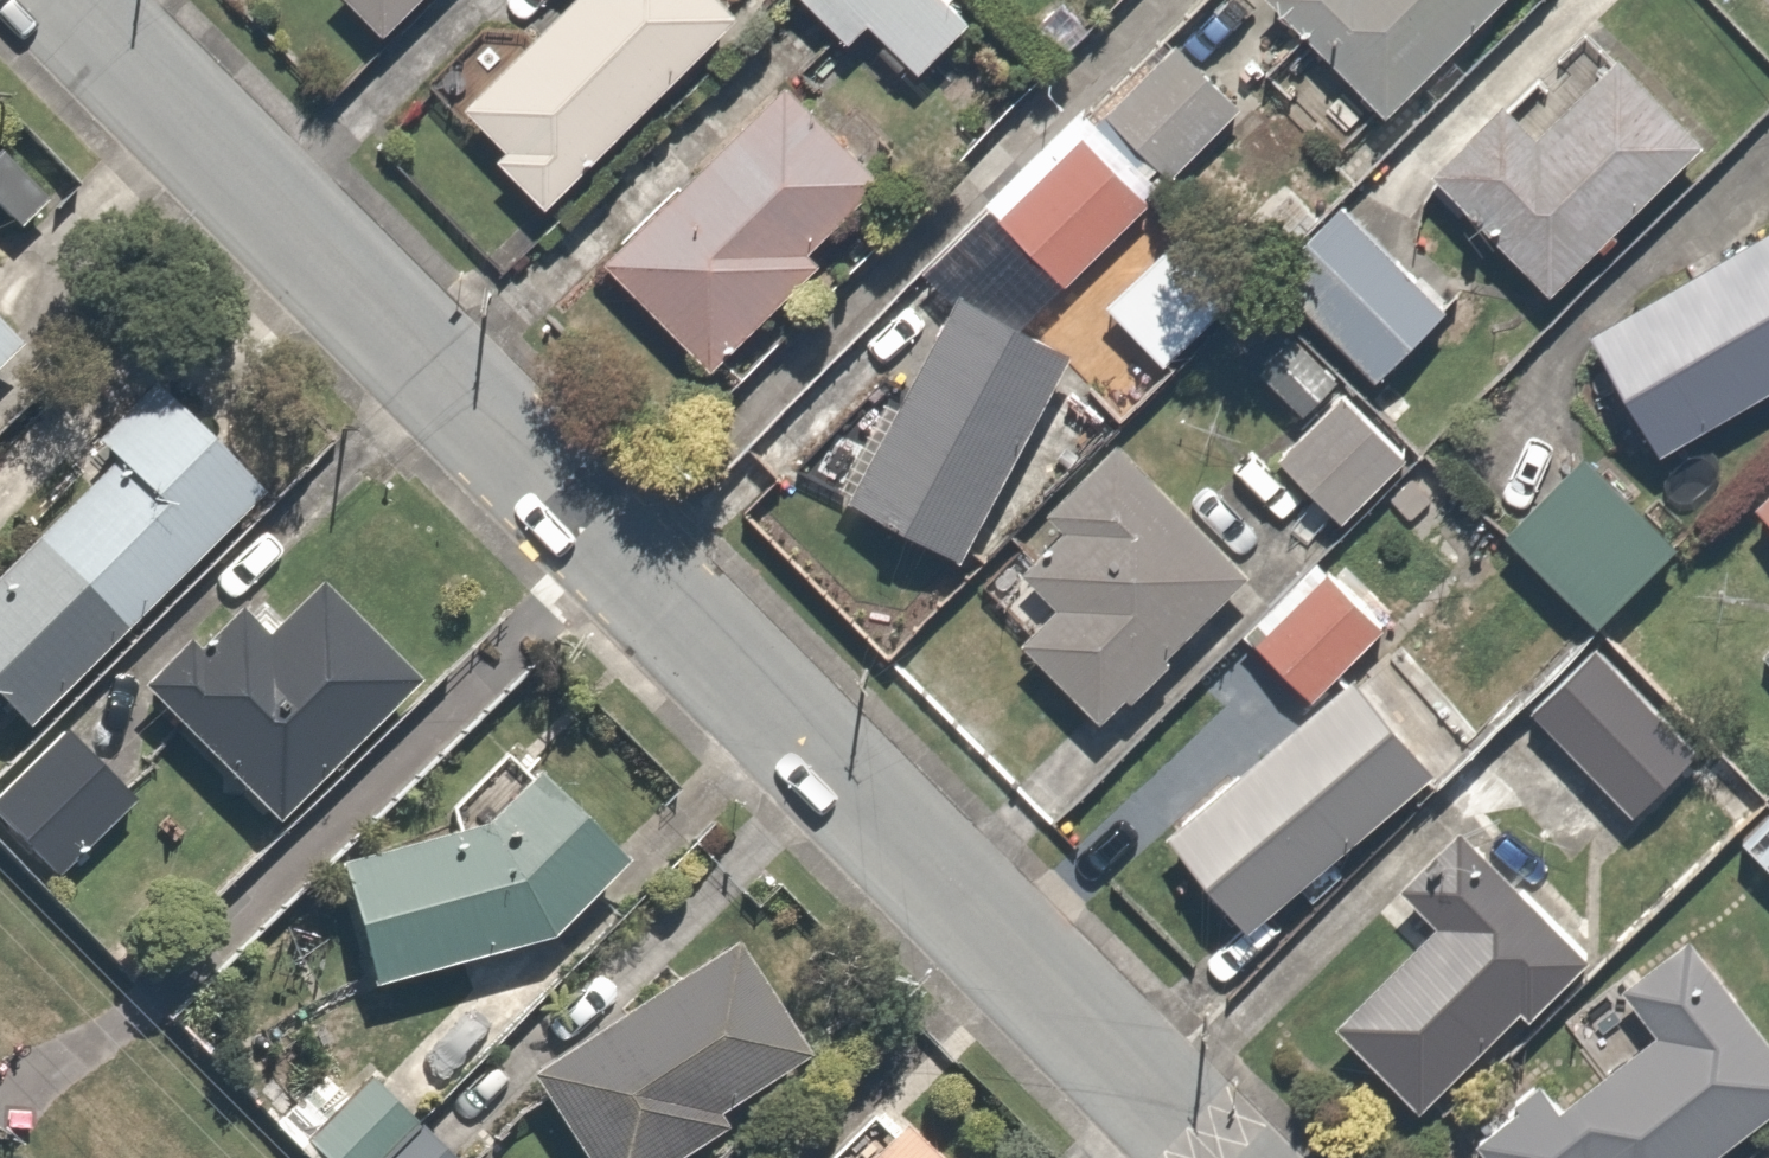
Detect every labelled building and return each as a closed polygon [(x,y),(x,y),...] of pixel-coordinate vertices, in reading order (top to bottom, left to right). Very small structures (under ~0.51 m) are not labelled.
[(376,31),(399,8),(406,0),(344,0),(376,31)] [(507,139),(494,153),(551,207),(564,193),(742,5),(737,0),(561,0),(466,101),(507,139)] [(845,45),(869,21),(913,64),(963,14),(951,2),(953,0),(800,0),(845,45)] [(1379,111),(1490,0),(1268,0),(1379,111)] [(1177,39),(1099,110),(1159,176),(1237,105),(1177,39)] [(1531,129),(1503,100),(1430,171),(1539,282),(1696,128),(1616,46),(1531,129)] [(803,67),(603,247),(703,358),(903,178),(803,67)] [(1079,128),(997,207),(1063,275),(1145,195),(1079,128)] [(1345,203),(1271,276),(1366,373),(1440,300),(1345,203)] [(1589,337),(1651,443),(1768,374),(1768,232),(1589,337)] [(907,399),(880,385),(831,477),(960,547),(1069,344),(966,289),(907,399)] [(16,340),(0,324),(0,357),(16,340)] [(1294,332),(1254,371),(1295,413),(1335,374),(1294,332)] [(113,618),(225,506),(240,521),(275,486),(157,369),(94,432),(115,453),(31,537),(0,568),(0,698),(17,714),(113,618)] [(1332,386),(1270,451),(1329,507),(1391,443),(1332,386)] [(1051,603),(1020,632),(1096,715),(1244,580),(1163,490),(1118,441),(1043,510),(1060,529),(1018,567),(1051,603)] [(1585,447),(1503,529),(1592,617),(1674,534),(1585,447)] [(1755,507),(1768,520),(1768,491),(1755,507)] [(1316,551),(1245,631),(1310,689),(1381,610),(1316,551)] [(415,681),(315,575),(261,626),(241,605),(198,645),(185,631),(136,677),(270,818),(415,681)] [(1555,671),(1521,709),(1636,812),(1670,774),(1555,671)] [(1349,672),(1166,828),(1243,918),(1426,762),(1349,672)] [(0,781),(0,816),(55,865),(128,784),(55,719),(0,781)] [(521,776),(482,820),(332,855),(363,984),(539,942),(606,840),(521,776)] [(1389,881),(1426,918),(1326,1016),(1412,1103),(1576,941),(1490,854),(1453,817),(1389,881)] [(1768,1101),(1768,1009),(1696,917),(1615,981),(1656,1033),(1575,1097),(1551,1066),(1464,1134),(1483,1157),(1697,1157),(1768,1101)] [(721,1125),(709,1104),(796,1052),(732,947),(529,1069),(582,1157),(665,1157),(721,1125)] [(351,1072),(336,1089),(321,1076),(292,1109),(316,1130),(304,1143),(321,1157),(448,1157),(351,1072)] [(871,1157),(935,1157),(905,1126),(871,1157)]
